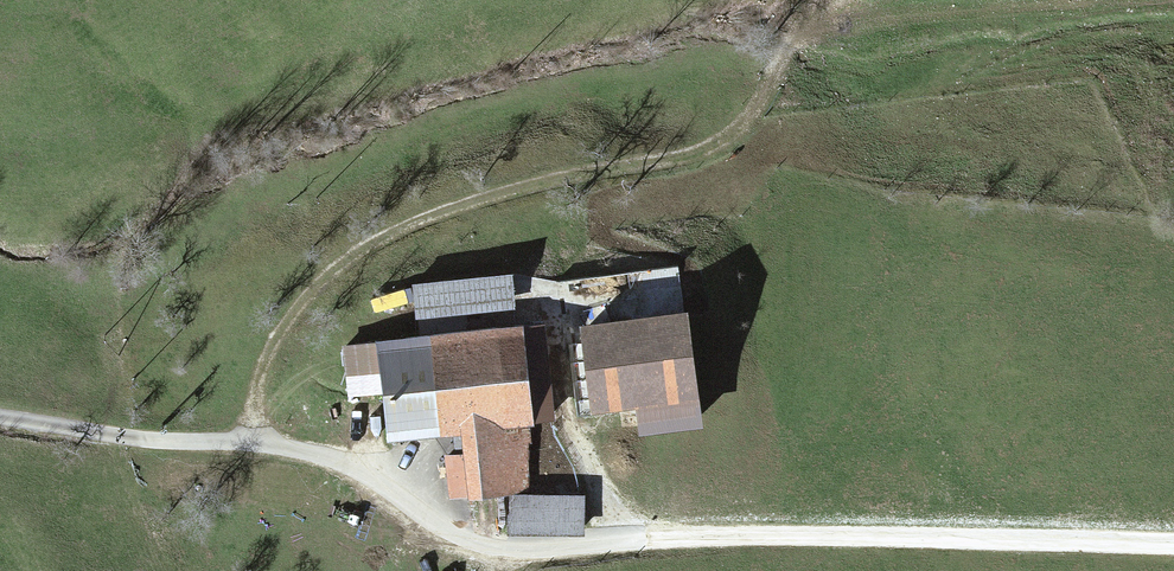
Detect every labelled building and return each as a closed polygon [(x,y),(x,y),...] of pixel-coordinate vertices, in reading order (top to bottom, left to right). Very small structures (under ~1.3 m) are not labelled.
[(513,281),(419,290),(422,319),(515,310),(513,281)] [(641,438),(708,430),(693,313),(584,327),(595,414),(637,408),(641,438)] [(557,422),(547,329),(348,349),(353,401),(388,397),(393,444),(464,437),(470,495),(536,488),(529,424),(557,422)] [(585,500),(515,500),(515,532),(584,533),(585,500)]
